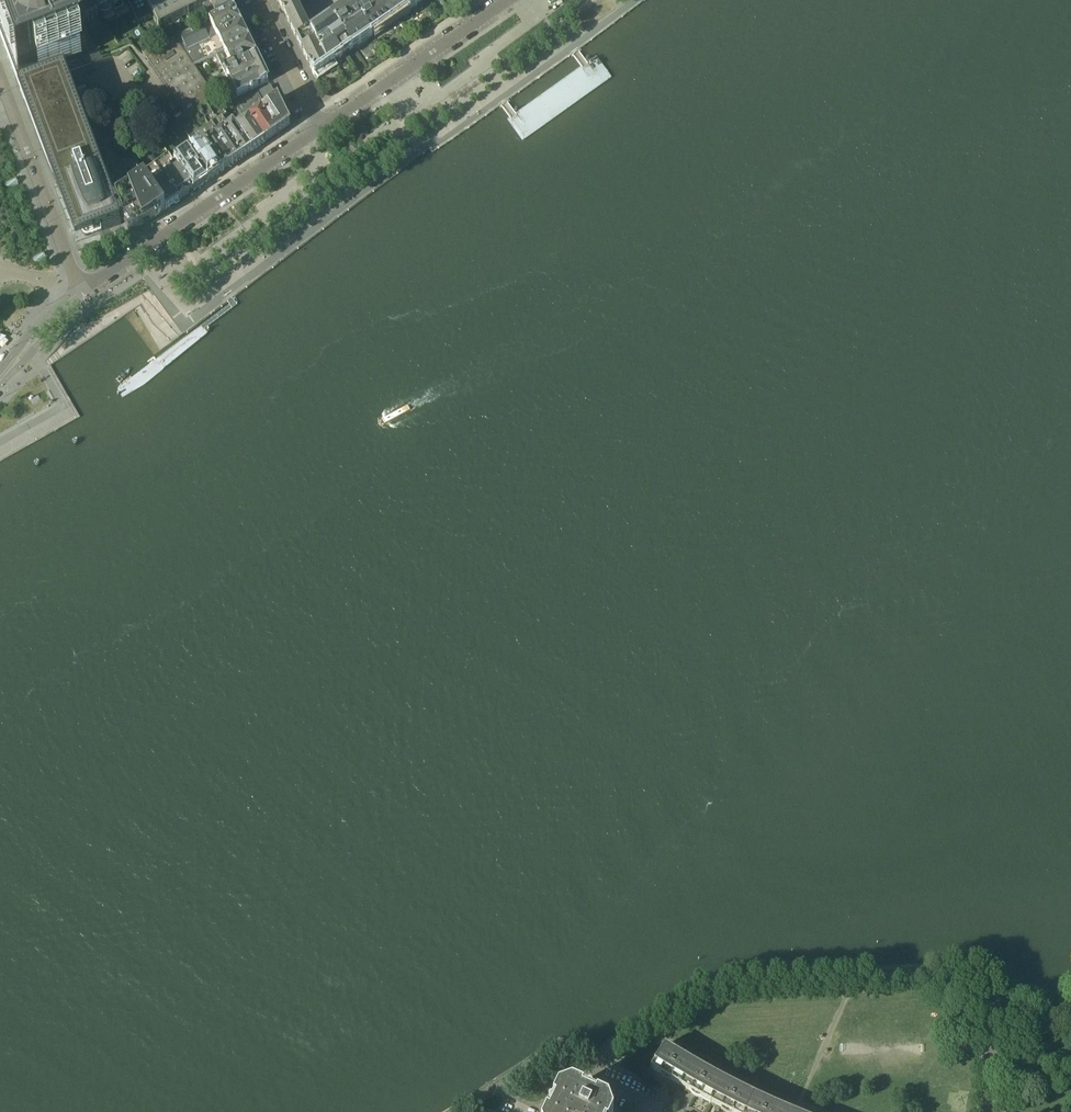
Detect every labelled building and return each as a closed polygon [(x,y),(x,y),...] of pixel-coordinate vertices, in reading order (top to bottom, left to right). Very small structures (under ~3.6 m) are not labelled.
[(5,52),(14,75),(42,150),(44,155),(54,183),(53,184),(78,251),(124,234),(120,222),(123,221),(122,217),(127,215),(122,200),(116,202),(116,201),(114,201),(64,66),(61,58),(80,51),(61,0),(15,0),(0,5),(0,38),(5,52)] [(85,22),(99,15),(92,0),(88,0),(83,2),(82,0),(80,1),(80,0),(74,0),(85,22)] [(111,11),(111,10),(110,9),(126,2),(126,0),(92,0),(99,15),(103,13),(103,14),(104,14),(106,15),(107,15),(108,15),(108,14),(109,14),(110,13),(110,12),(110,11),(111,11)] [(126,2),(128,6),(124,8),(128,15),(132,13),(139,26),(153,19),(144,0),(126,0),(126,2)] [(167,27),(203,10),(209,22),(233,9),(228,0),(144,0),(153,19),(159,31),(167,27)] [(286,17),(299,11),(297,6),(308,0),(277,0),(286,17)] [(350,6),(370,36),(390,23),(374,0),(359,0),(350,6)] [(390,23),(408,10),(402,0),(374,0),(390,23)] [(408,10),(423,0),(402,0),(408,10)] [(331,19),(331,20),(336,27),(347,43),(348,48),(349,50),(370,36),(350,6),(331,19)] [(217,38),(241,26),(233,9),(209,22),(181,36),(188,51),(201,45),(206,43),(217,38)] [(326,66),(311,34),(299,11),(286,17),(312,71),(311,71),(312,72),(314,75),(326,66)] [(331,20),(328,22),(311,34),(326,66),(349,50),(348,48),(347,43),(336,27),(331,20)] [(255,55),(241,26),(217,38),(201,45),(188,51),(184,53),(204,81),(224,71),(255,55)] [(167,27),(159,31),(165,43),(173,40),(167,27)] [(204,81),(184,53),(175,39),(173,40),(165,43),(142,53),(172,97),(183,115),(186,120),(196,113),(206,106),(216,99),(204,81)] [(268,82),(255,55),(224,71),(237,98),(268,82)] [(275,95),(270,86),(257,93),(262,101),(275,95)] [(222,104),(232,98),(230,93),(219,100),(222,104)] [(290,125),(278,101),(277,100),(265,108),(262,101),(257,93),(237,103),(246,117),(248,120),(263,143),(276,134),(290,125)] [(251,152),(235,129),(216,99),(206,106),(241,158),(251,152)] [(151,106),(138,111),(143,118),(150,113),(151,114),(154,111),(151,106)] [(241,158),(206,106),(196,113),(232,165),(241,158)] [(155,113),(145,120),(147,124),(158,117),(155,113)] [(232,165),(196,113),(186,120),(190,125),(222,172),(232,165)] [(222,172),(190,125),(186,120),(183,115),(176,120),(183,130),(191,142),(193,143),(197,148),(187,154),(198,170),(207,182),(222,172)] [(263,143),(248,120),(246,117),(239,122),(241,125),(235,129),(251,152),(263,143)] [(187,154),(174,163),(193,191),(207,182),(198,170),(187,154)] [(165,210),(193,191),(174,163),(168,155),(152,165),(139,174),(144,180),(145,182),(144,182),(146,184),(165,211),(165,210)] [(165,211),(146,184),(144,182),(145,182),(144,180),(127,192),(115,200),(116,201),(116,202),(122,200),(127,215),(122,217),(132,233),(141,227),(165,211)] [(764,1100),(753,1095),(734,1085),(713,1074),(704,1069),(683,1057),(665,1043),(651,1066),(661,1075),(670,1080),(691,1092),(700,1097),(721,1109),(728,1111),(792,1111),(785,1109),(764,1100)] [(649,1071),(645,1077),(650,1080),(654,1075),(649,1071)] [(571,1090),(557,1095),(552,1106),(555,1108),(553,1111),(609,1111),(607,1107),(596,1101),(595,1104),(581,1098),(583,1095),(571,1090)]
